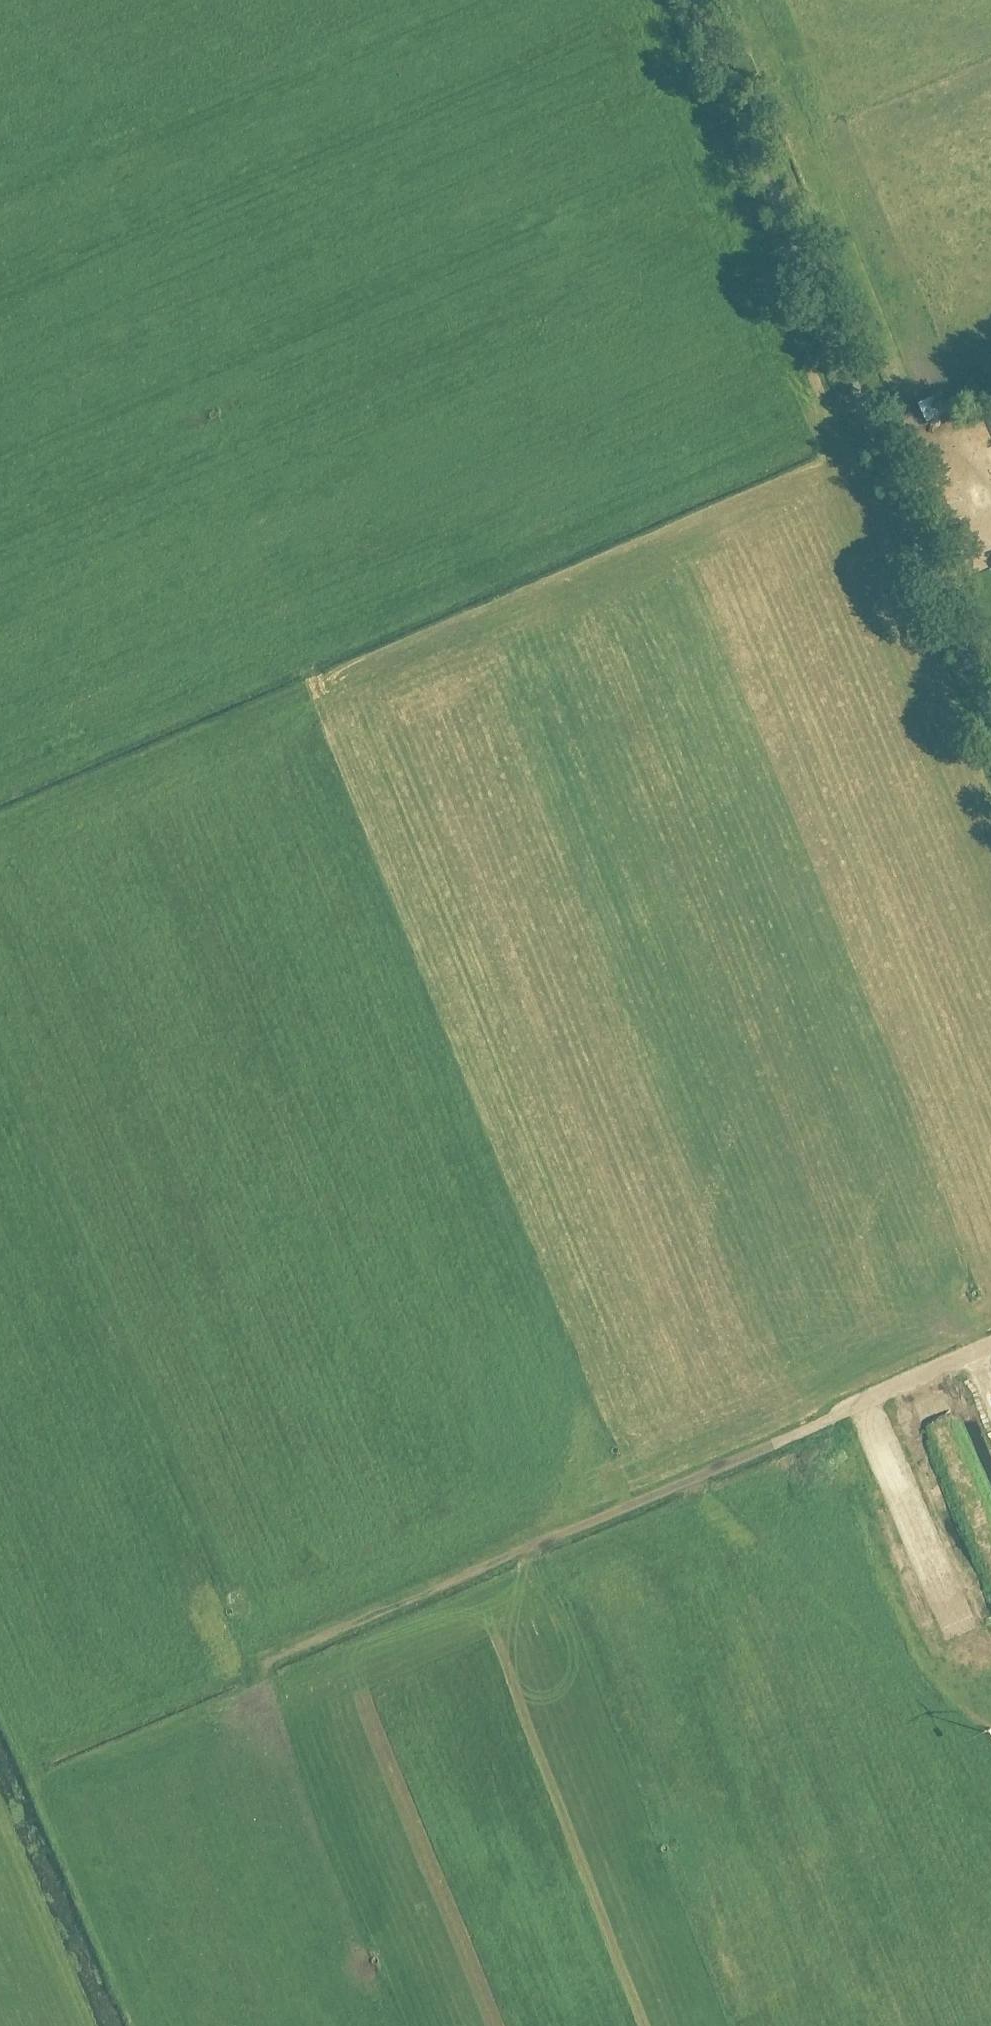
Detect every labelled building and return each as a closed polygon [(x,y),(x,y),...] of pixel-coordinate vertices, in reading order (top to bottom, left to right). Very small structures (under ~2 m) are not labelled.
[(903,402),(920,396),(916,385),(899,391),(903,402)] [(916,404),(916,405),(924,423),(940,416),(935,404),(932,398),(932,397),(916,404)]
